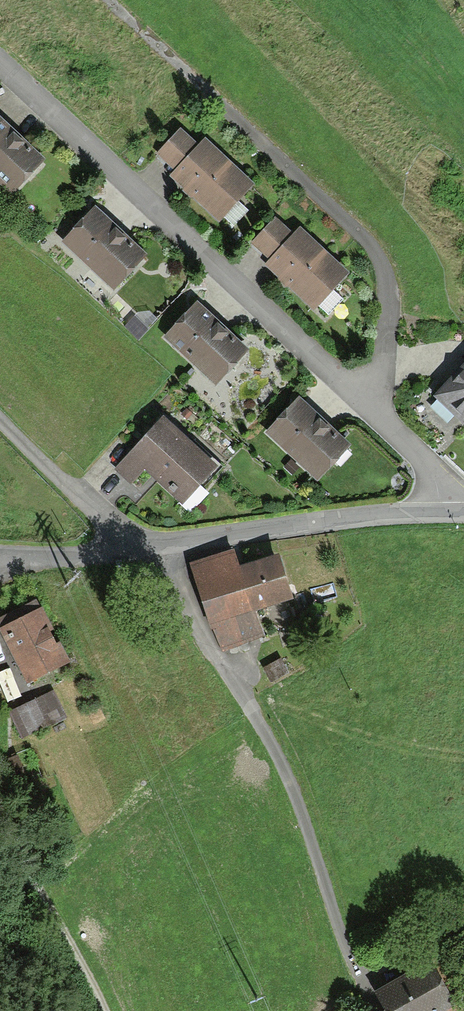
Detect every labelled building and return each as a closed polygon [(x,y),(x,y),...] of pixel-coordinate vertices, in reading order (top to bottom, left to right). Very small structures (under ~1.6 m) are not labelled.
[(12,195),(49,155),(0,110),(0,183),(12,195)] [(182,131),(160,155),(174,168),(167,177),(220,225),(258,183),(208,138),(200,147),(182,131)] [(97,205),(62,243),(113,291),(149,253),(97,205)] [(275,222),(257,241),(272,254),(264,263),(313,307),(346,269),(301,229),(293,238),(275,222)] [(202,300),(166,338),(218,385),(253,347),(202,300)] [(437,397),(463,423),(463,370),(437,397)] [(300,401),(267,437),(318,484),(351,449),(300,401)] [(214,466),(164,419),(114,473),(131,488),(149,470),(182,501),(214,466)] [(234,553),(190,567),(216,649),(263,634),(257,616),(294,605),(279,559),(240,572),(234,553)] [(0,623),(0,624),(27,678),(71,656),(44,601),(0,623)] [(11,707),(22,735),(67,717),(56,689),(11,707)] [(380,993),(390,1010),(454,1010),(461,1007),(438,963),(380,993)]
